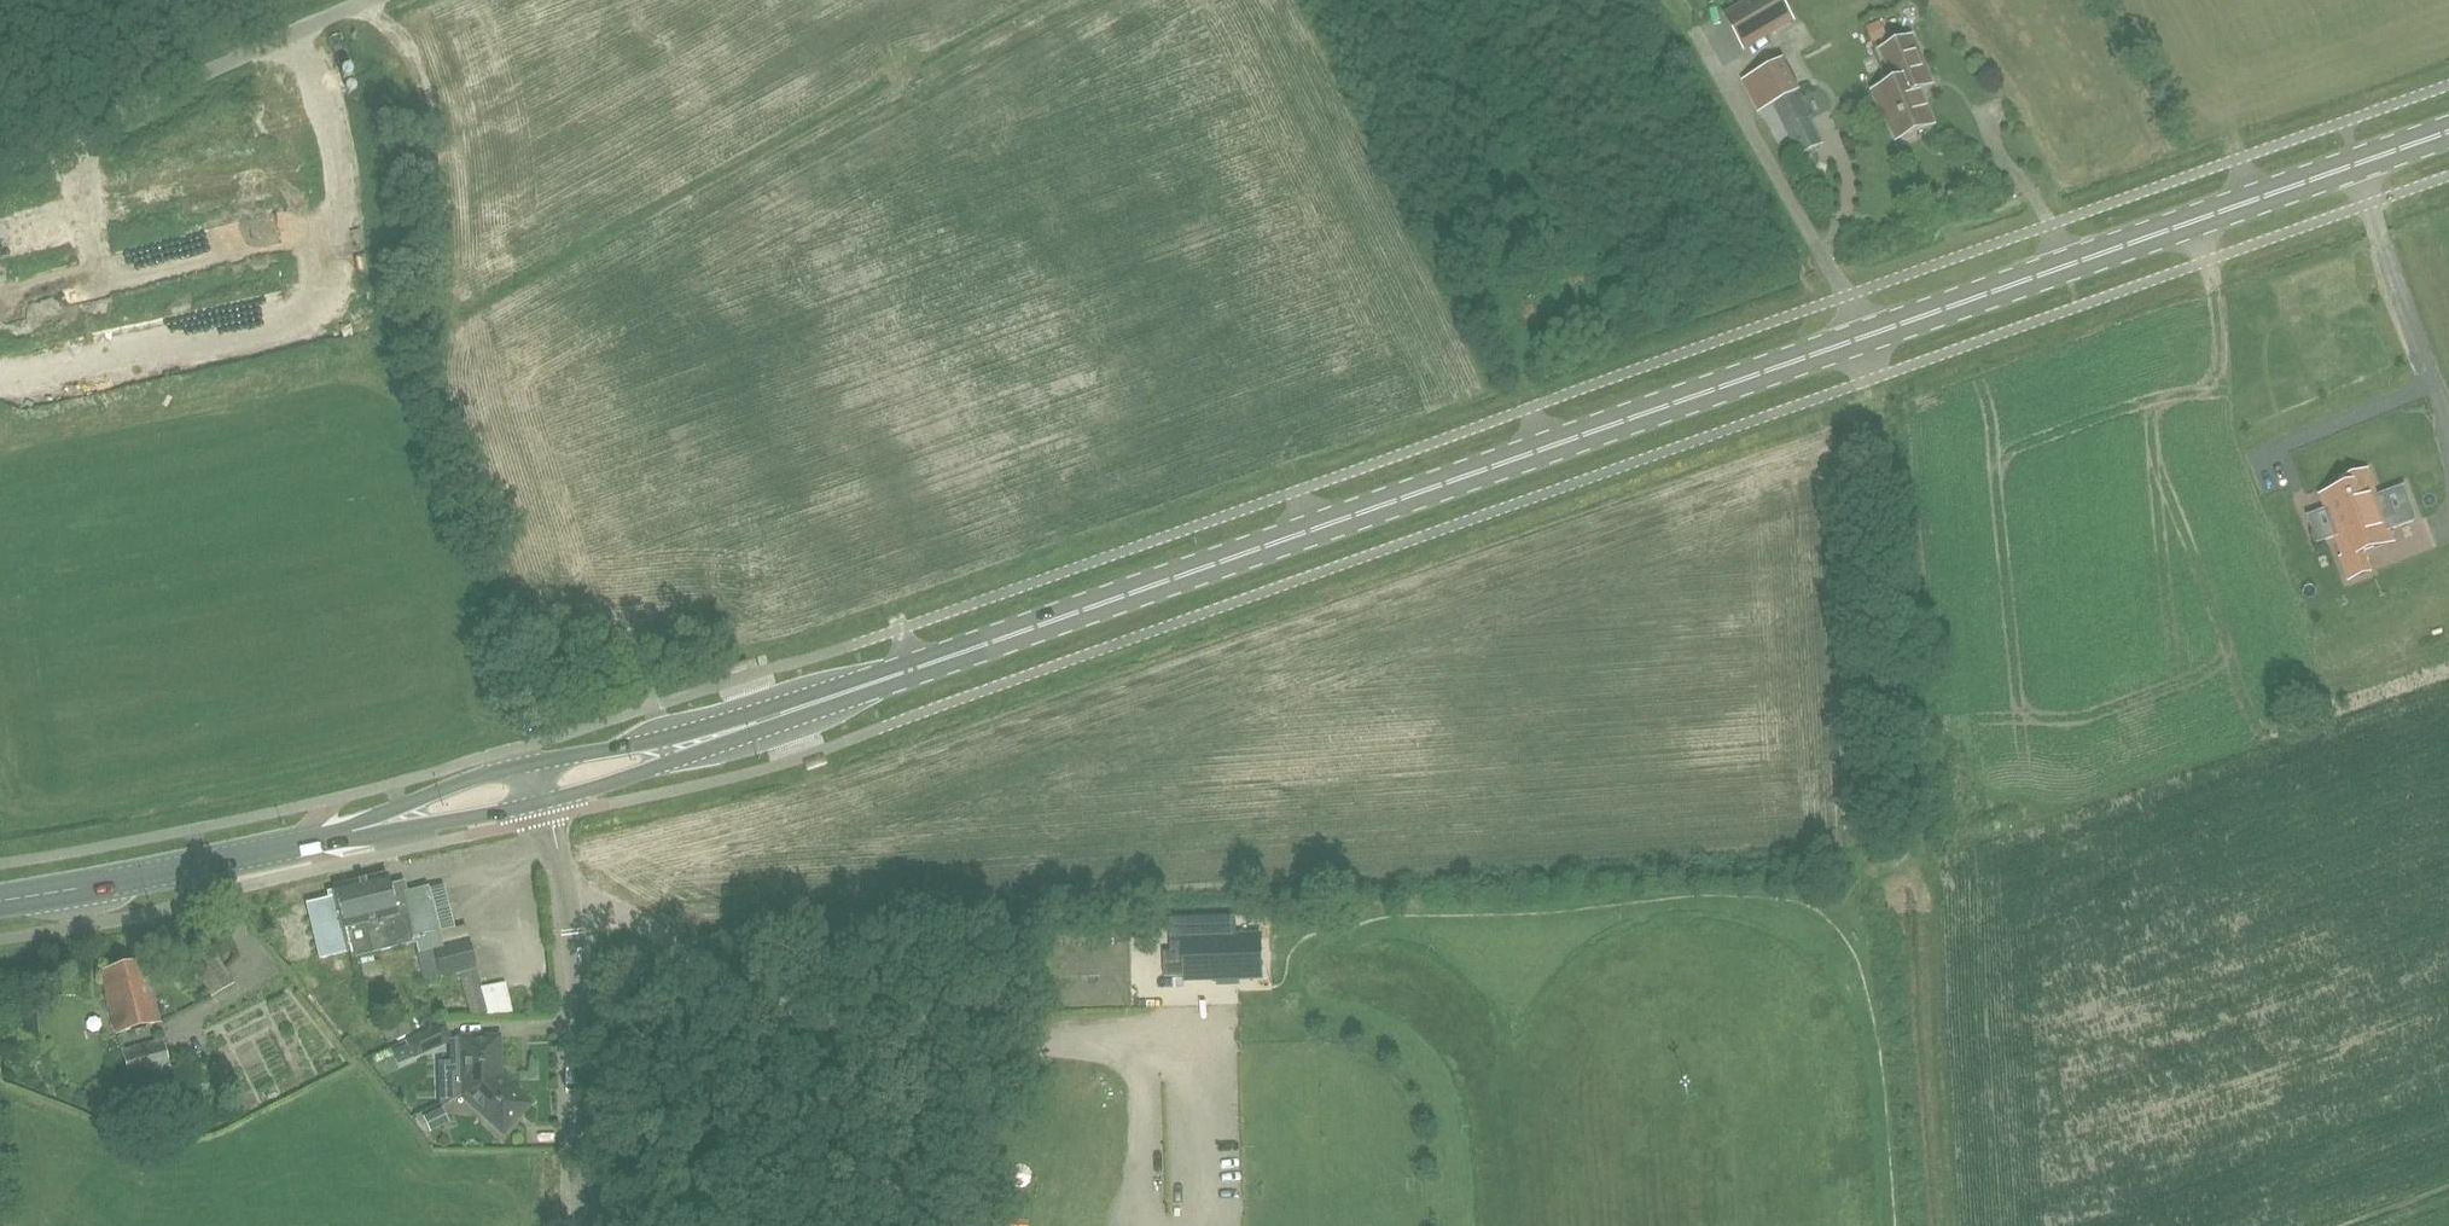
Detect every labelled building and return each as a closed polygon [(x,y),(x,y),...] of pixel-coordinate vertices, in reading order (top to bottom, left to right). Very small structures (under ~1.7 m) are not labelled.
[(1745,48),(1793,20),(1781,0),(1755,0),(1726,17),(1745,48)] [(1899,95),(1914,88),(1928,82),(1908,36),(1879,48),(1893,81),(1899,95)] [(1896,138),(1899,136),(1904,139),(1913,135),(1915,130),(1929,123),(1914,88),(1899,95),(1893,81),(1875,88),(1896,138)] [(1797,92),(1774,104),(1787,130),(1811,118),(1797,92)] [(2387,521),(2396,517),(2387,493),(2378,496),(2369,472),(2342,481),(2345,488),(2321,497),(2326,510),(2336,537),(2344,558),(2342,559),(2349,580),(2370,572),(2363,553),(2375,549),(2394,542),(2391,532),(2387,521)] [(386,875),(335,888),(345,929),(366,923),(374,953),(415,942),(415,941),(438,934),(427,891),(408,896),(414,922),(410,923),(400,884),(390,886),(386,875)] [(1165,978),(1186,977),(1186,981),(1219,981),(1219,985),(1240,984),(1238,918),(1171,920),(1172,953),(1164,954),(1165,978)] [(436,950),(443,978),(460,974),(470,1015),(488,1011),(477,970),(471,941),(436,950)] [(211,1000),(237,986),(217,949),(192,960),(211,1000)] [(364,984),(385,979),(379,955),(359,960),(364,984)] [(158,1023),(143,963),(102,973),(119,1034),(158,1023)] [(346,989),(356,1011),(366,1006),(356,984),(346,989)] [(486,989),(491,1020),(517,1016),(513,985),(486,989)] [(444,1026),(409,1041),(416,1057),(451,1041),(444,1026)] [(462,1096),(501,1078),(499,1038),(461,1040),(461,1050),(454,1050),(454,1083),(448,1083),(443,1088),(443,1094),(451,1101),(462,1096)] [(130,1079),(170,1068),(163,1039),(122,1050),(130,1079)] [(501,1078),(462,1096),(503,1134),(530,1106),(501,1078)]
